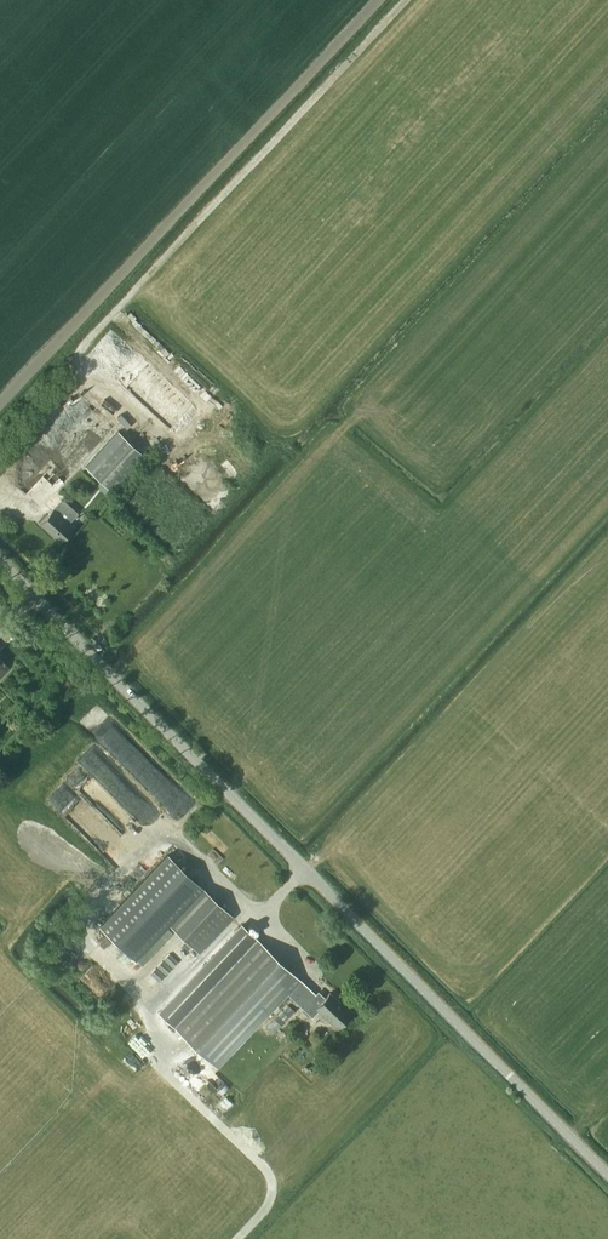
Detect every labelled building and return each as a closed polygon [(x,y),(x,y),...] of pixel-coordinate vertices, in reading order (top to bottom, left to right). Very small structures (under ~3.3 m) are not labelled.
[(126,354),(117,346),(125,337),(113,327),(87,356),(110,377),(123,364),(120,361),(126,354)] [(194,405),(135,351),(112,376),(171,431),(194,405)] [(59,415),(74,429),(95,406),(81,392),(59,415)] [(136,448),(118,431),(86,466),(114,492),(150,453),(140,443),(136,448)] [(130,506),(177,547),(219,499),(210,492),(223,477),(201,458),(188,473),(171,458),(130,506)] [(64,499),(63,500),(51,510),(40,523),(61,542),(75,526),(70,522),(79,513),(64,499)] [(0,661),(0,678),(8,670),(0,661)] [(234,917),(169,855),(102,926),(137,960),(171,924),(201,952),(234,917)] [(242,924),(160,1011),(176,1027),(219,1067),(274,1009),(289,993),(291,996),(314,1017),(320,1010),(340,1028),(354,1013),(346,1005),(345,1006),(331,993),(326,999),(319,993),(317,995),(258,940),(242,924)] [(104,948),(111,942),(107,938),(101,944),(104,948)] [(143,974),(152,983),(178,957),(169,948),(143,974)] [(280,1018),(269,1028),(275,1034),(286,1024),(280,1018)]
